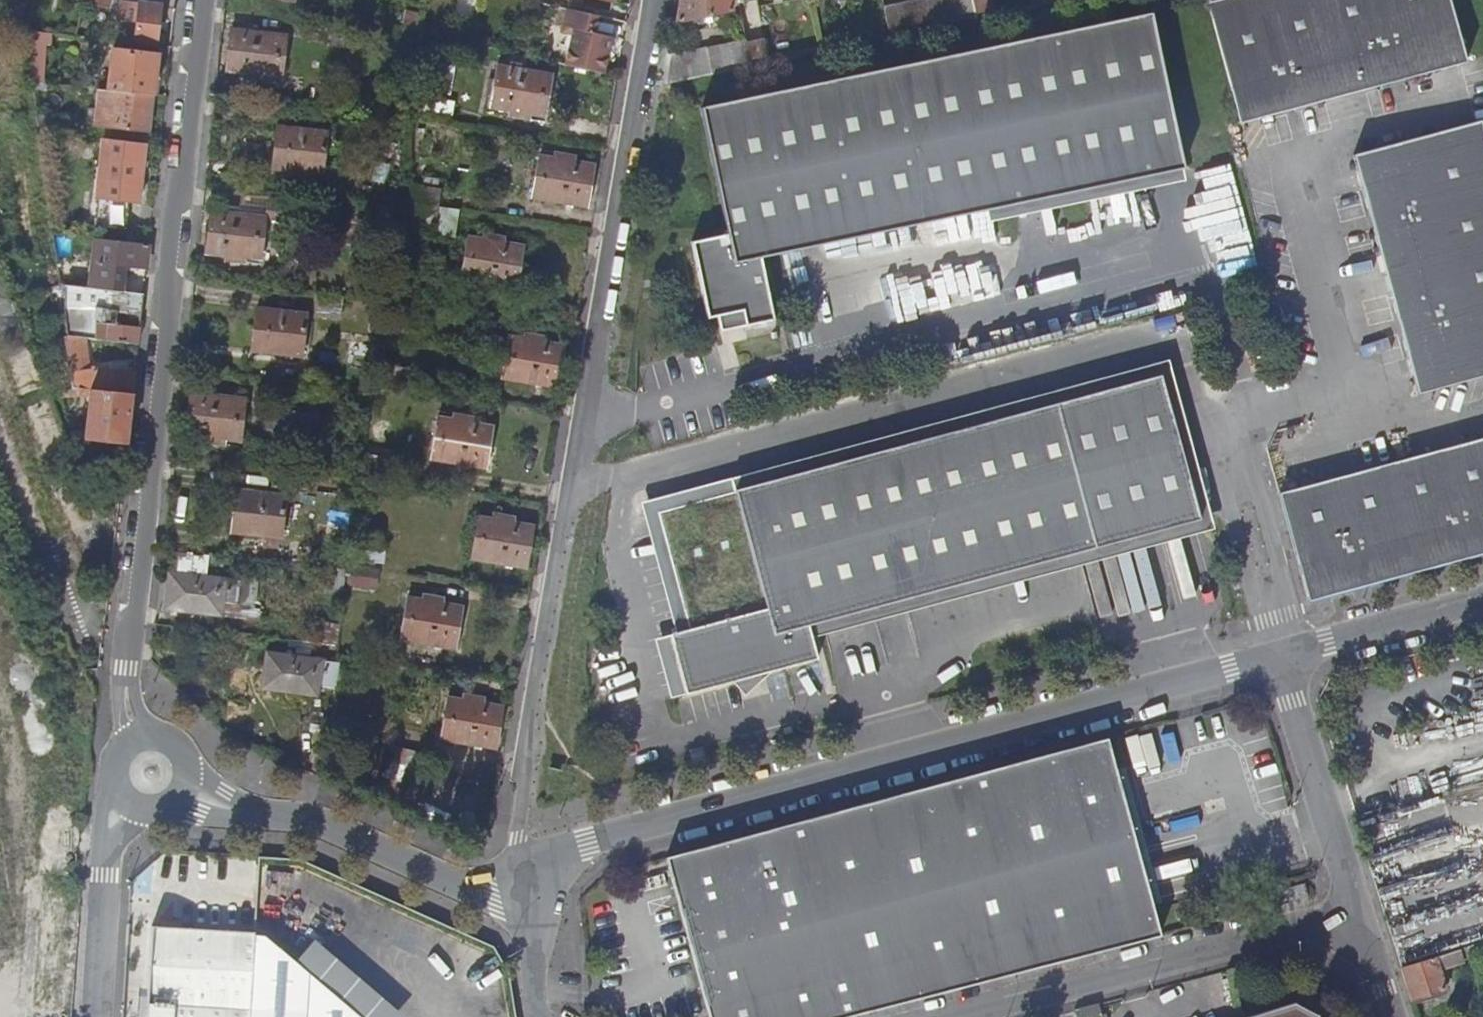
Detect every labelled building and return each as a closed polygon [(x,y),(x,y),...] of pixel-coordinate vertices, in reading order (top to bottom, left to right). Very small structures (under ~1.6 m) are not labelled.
[(81,8),(105,11),(107,0),(83,0),(81,5),(81,8)] [(733,13),(730,2),(739,0),(682,0),(681,7),(678,24),(733,13)] [(734,17),(742,15),(739,0),(730,2),(733,13),(734,17)] [(886,9),(885,9),(891,38),(892,38),(978,20),(974,0),(929,0),(886,9)] [(994,16),(991,0),(974,0),(978,20),(994,16)] [(1463,65),(1444,0),(1239,0),(1205,10),(1240,129),(1463,65)] [(153,49),(157,9),(119,5),(117,25),(133,27),(131,46),(153,49)] [(601,16),(569,8),(565,27),(576,30),(568,65),(606,74),(615,37),(597,33),(601,16)] [(1144,19),(692,118),(720,245),(684,252),(701,329),(710,327),(712,336),(738,331),(739,337),(767,331),(754,268),(1178,175),(1144,19)] [(283,37),(228,33),(223,73),(278,80),(283,37)] [(41,85),(43,36),(23,34),(27,71),(29,84),(41,85)] [(667,85),(752,67),(747,45),(747,44),(747,40),(685,53),(672,55),(670,70),(667,85)] [(752,67),(770,64),(765,41),(747,44),(747,45),(752,67)] [(672,55),(685,53),(682,43),(674,44),(672,55)] [(105,93),(149,98),(153,59),(110,53),(105,93)] [(14,75),(9,61),(0,64),(0,81),(14,76),(14,75)] [(550,78),(495,69),(489,110),(543,119),(550,78)] [(105,130),(144,135),(149,98),(105,93),(94,92),(90,126),(105,128),(105,130)] [(453,105),(418,100),(415,117),(450,123),(453,105)] [(1477,125),(1356,159),(1423,396),(1482,379),(1482,146),(1477,125)] [(325,138),(274,132),(269,172),(320,178),(325,138)] [(94,191),(137,196),(142,146),(99,142),(94,191)] [(593,168),(536,159),(530,198),(586,207),(593,168)] [(435,193),(407,190),(402,223),(431,226),(435,193)] [(90,228),(122,231),(124,206),(135,208),(137,196),(94,191),(90,228)] [(266,205),(264,221),(292,224),(294,208),(266,205)] [(207,214),(202,255),(259,262),(264,221),(207,214)] [(1215,220),(1221,272),(1253,267),(1247,216),(1215,220)] [(521,249),(465,240),(459,281),(515,290),(521,249)] [(116,294),(119,267),(143,270),(146,247),(94,242),(87,291),(95,292),(116,294)] [(95,292),(87,291),(64,292),(63,339),(82,341),(135,346),(136,330),(93,325),(94,309),(138,314),(140,296),(116,294),(95,292)] [(305,318),(254,312),(249,354),(299,359),(305,318)] [(74,391),(129,397),(131,377),(84,371),(82,341),(63,339),(69,391),(74,391)] [(562,349),(507,340),(500,380),(555,390),(562,349)] [(808,638),(810,649),(1219,533),(1170,367),(716,496),(719,508),(734,516),(730,503),(1162,380),(1204,524),(808,638)] [(1204,524),(1162,380),(730,503),(734,516),(758,602),(764,621),(670,649),(687,708),(733,695),(753,690),(772,684),(816,671),(810,649),(808,638),(1204,524)] [(83,442),(116,446),(123,448),(129,397),(74,391),(74,398),(85,400),(83,436),(75,435),(76,442),(83,442)] [(243,404),(186,398),(182,439),(238,445),(243,404)] [(491,429),(435,421),(429,462),(485,471),(491,429)] [(69,444),(76,442),(75,435),(67,437),(69,444)] [(1482,556),(1482,440),(1277,498),(1308,606),(1482,556)] [(283,502),(233,495),(228,537),(278,543),(283,502)] [(533,529),(475,520),(470,560),(526,570),(533,529)] [(239,585),(169,576),(164,611),(220,617),(221,607),(237,609),(239,585)] [(239,585),(237,609),(249,610),(252,583),(240,582),(239,585)] [(460,607),(405,599),(399,640),(455,648),(460,607)] [(322,646),(320,662),(334,663),(336,647),(322,646)] [(320,662),(265,655),(261,692),(316,698),(318,685),(333,687),(336,663),(334,663),(320,662)] [(753,690),(733,695),(745,708),(772,684),(753,690)] [(501,707),(445,700),(439,741),(496,749),(501,707)] [(971,987),(1160,937),(1110,746),(1093,751),(1043,764),(1005,776),(979,783),(940,794),(895,807),(853,819),(816,829),(779,840),(740,851),(707,861),(667,872),(709,1016),(858,1016),(971,987)] [(1449,888),(1455,886),(1463,912),(1471,910),(1456,860),(1419,870),(1424,886),(1446,880),(1449,888)] [(1433,933),(1462,924),(1464,931),(1476,928),(1471,910),(1463,912),(1455,886),(1449,888),(1422,897),(1433,933)] [(145,1016),(353,1016),(261,940),(150,934),(145,1016)] [(1400,971),(1431,961),(1454,954),(1448,937),(1394,954),(1400,971)] [(1472,949),(1474,956),(1482,953),(1481,946),(1472,949)] [(1474,956),(1472,949),(1455,954),(1458,962),(1475,958),(1474,956)] [(1431,961),(1400,971),(1410,1004),(1441,994),(1435,973),(1442,971),(1440,968),(1458,962),(1455,954),(1454,954),(1431,961)] [(1100,1013),(1098,1005),(1078,1011),(1080,1016),(1086,1016),(1100,1013)] [(1287,1006),(1252,1016),(1312,1016),(1287,1006)]
